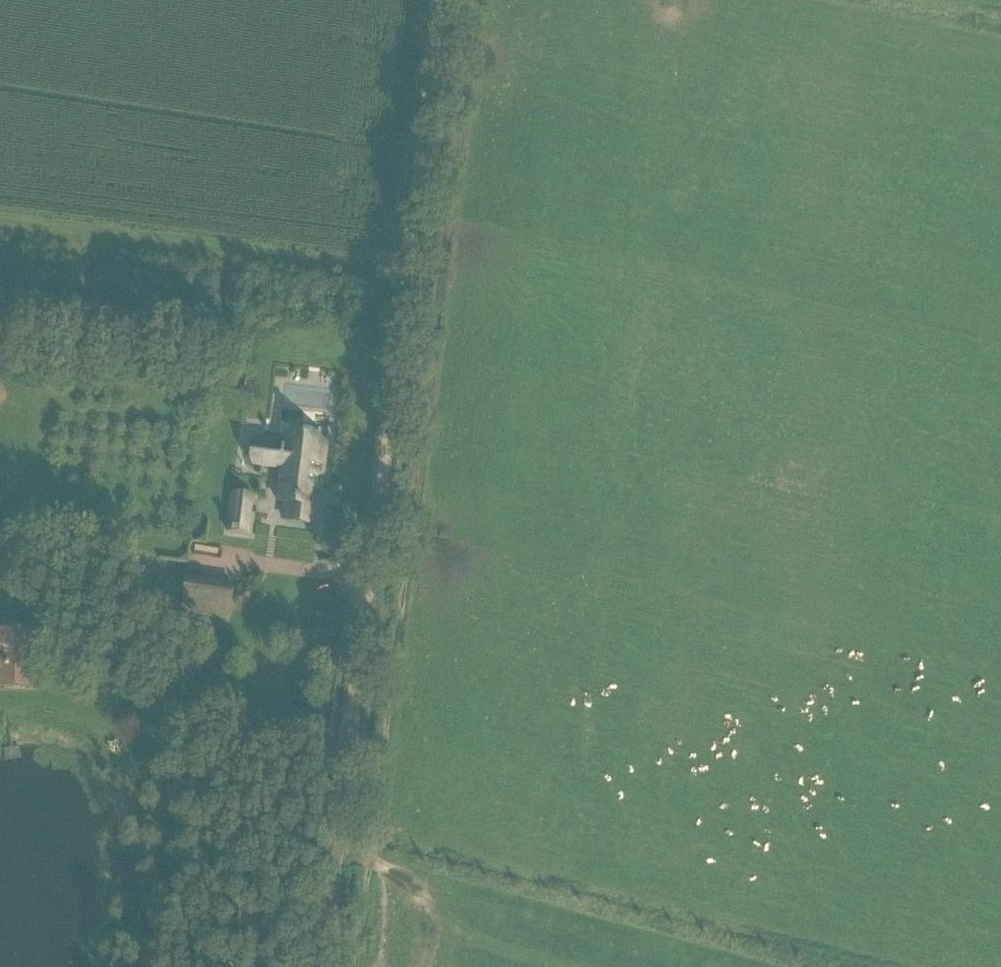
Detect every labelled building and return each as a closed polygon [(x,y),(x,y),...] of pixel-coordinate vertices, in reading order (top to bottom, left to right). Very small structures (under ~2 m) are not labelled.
[(257,442),(254,467),(281,470),(277,502),(285,503),(283,520),(314,523),(317,500),(316,500),(318,489),(320,489),(326,446),(308,444),(308,442),(302,441),(302,443),(285,441),(284,445),(257,442)] [(232,496),(227,533),(231,533),(231,534),(237,534),(247,535),(252,499),(232,496)] [(35,690),(35,630),(0,630),(0,690),(35,690)]
